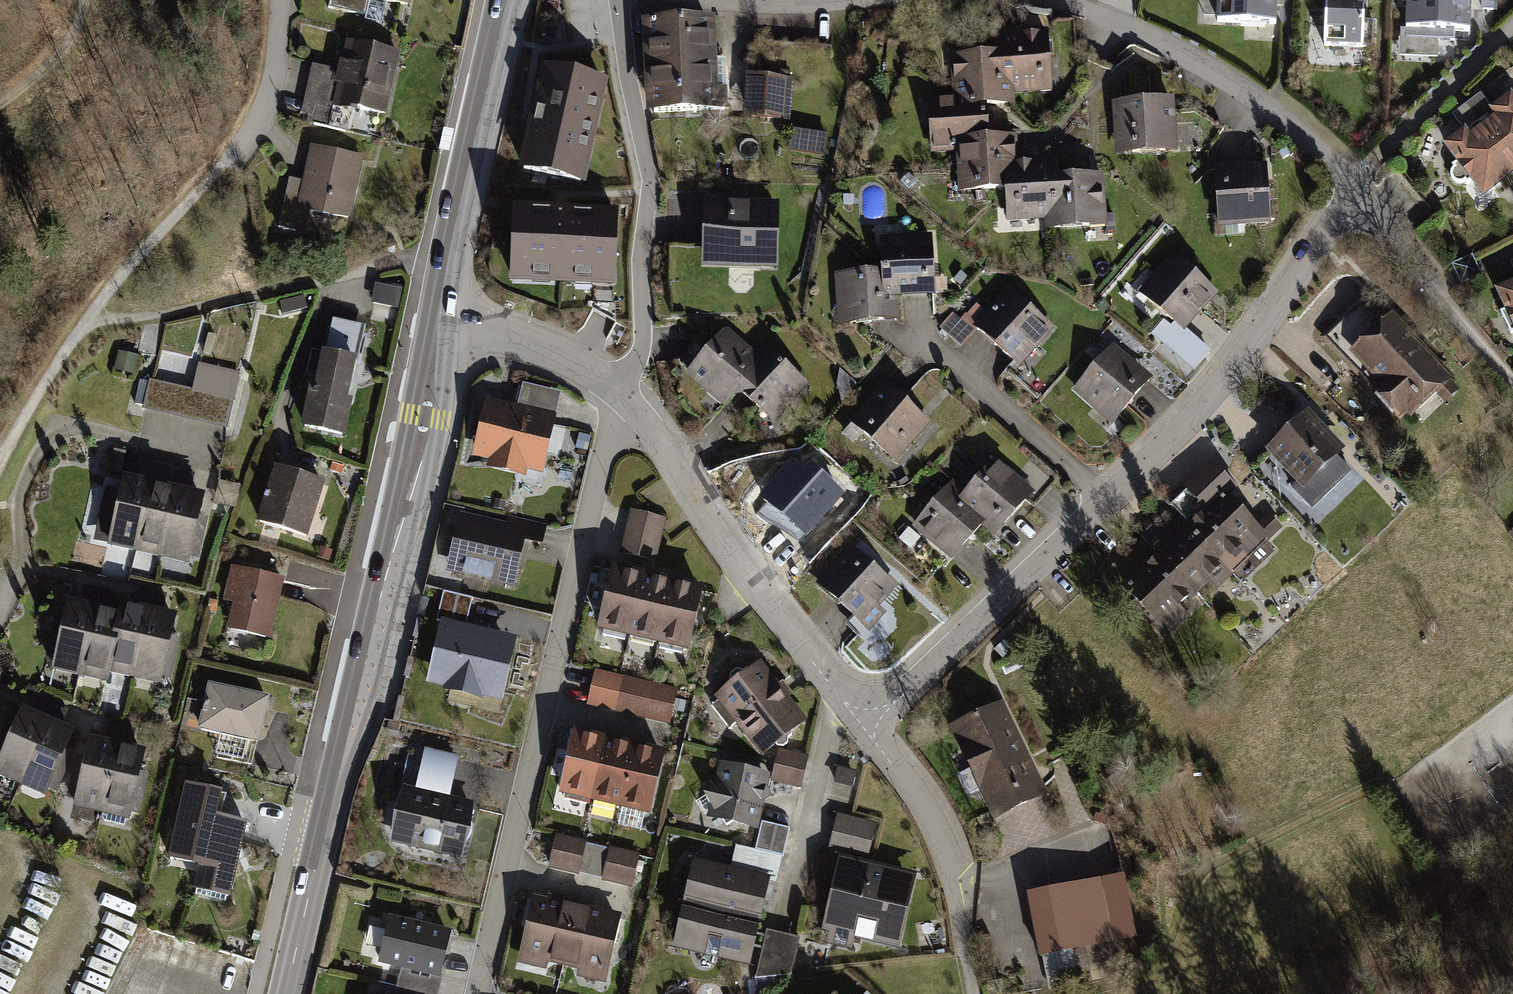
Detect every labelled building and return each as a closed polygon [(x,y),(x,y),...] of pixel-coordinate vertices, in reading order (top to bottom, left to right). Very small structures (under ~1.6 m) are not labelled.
[(1216,22),(1274,24),(1276,0),(1217,0),(1216,22)] [(1325,47),(1362,47),(1363,0),(1326,0),(1325,47)] [(1407,27),(1472,31),(1474,0),(1408,0),(1407,27)] [(640,51),(641,59),(718,56),(718,44),(712,44),(711,28),(717,28),(716,17),(644,20),(645,51),(640,51)] [(996,36),(997,55),(998,70),(1013,69),(1014,91),(1050,89),(1048,33),(996,36)] [(399,51),(345,39),(341,57),(337,56),(332,79),(336,79),(331,102),(385,114),(399,51)] [(952,58),(954,97),(970,96),(970,102),(987,101),(1014,100),(1014,91),(1013,69),(998,70),(997,55),(952,58)] [(718,56),(641,59),(641,74),(646,74),(648,113),(729,110),(728,88),(720,89),(719,81),(713,81),(713,63),(718,63),(718,56)] [(585,184),(608,83),(541,67),(517,169),(585,184)] [(743,74),(741,114),(789,115),(790,76),(743,74)] [(1471,102),(1512,155),(1512,86),(1493,102),(1485,91),(1471,102)] [(932,153),(956,152),(973,151),(973,139),(989,138),(987,101),(970,102),(970,96),(954,97),(929,98),(932,153)] [(1174,98),(1111,101),(1114,151),(1176,148),(1174,98)] [(1445,139),(1485,190),(1512,168),(1512,155),(1471,102),(1456,113),(1465,124),(1445,139)] [(829,128),(791,123),(788,147),(825,152),(829,128)] [(958,186),(1005,184),(1004,161),(1016,160),(1015,137),(989,138),(973,139),(973,151),(956,152),(958,186)] [(362,157),(309,145),(300,183),(286,180),(276,224),(305,231),(310,210),(348,219),(362,157)] [(1007,218),(1046,216),(1045,196),(1058,195),(1057,176),(1056,158),(1016,160),(1004,161),(1005,184),(1007,218)] [(1269,164),(1217,167),(1220,226),(1272,223),(1269,164)] [(1102,174),(1057,176),(1058,195),(1045,196),(1046,216),(1047,227),(1103,225),(1104,231),(1116,230),(1115,213),(1104,213),(1102,174)] [(779,195),(702,193),(700,261),(777,263),(779,195)] [(879,229),(880,261),(881,275),(898,274),(899,289),(937,287),(934,226),(879,229)] [(1224,255),(1243,254),(1241,228),(1223,229),(1224,255)] [(610,233),(508,230),(507,279),(608,282),(610,233)] [(1175,258),(1139,297),(1180,334),(1215,295),(1175,258)] [(880,261),(835,263),(837,317),(900,314),(899,289),(898,274),(881,275),(880,261)] [(1497,282),(1512,315),(1512,275),(1497,282)] [(400,287),(373,282),(369,302),(395,307),(400,287)] [(1007,285),(984,310),(975,301),(959,318),(953,312),(940,326),(961,346),(977,329),(1017,366),(1053,326),(1007,285)] [(1373,289),(1324,335),(1403,418),(1435,388),(1444,398),(1458,385),(1449,375),(1452,372),(1373,289)] [(305,394),(299,425),(344,435),(352,396),(347,395),(363,322),(327,315),(314,382),(308,380),(305,394)] [(725,322),(683,368),(722,403),(737,386),(751,371),(740,361),(753,347),(725,322)] [(761,338),(753,347),(740,361),(751,371),(737,386),(773,419),(807,380),(761,338)] [(1113,347),(1072,392),(1110,426),(1151,380),(1113,347)] [(139,358),(119,353),(114,373),(135,377),(139,358)] [(194,392),(150,383),(144,413),(227,431),(239,373),(200,365),(194,392)] [(883,375),(849,412),(896,455),(929,418),(883,375)] [(516,406),(484,399),(471,458),(485,461),(483,468),(524,477),(525,470),(542,473),(560,393),(521,385),(516,406)] [(1309,404),(1265,445),(1299,480),(1293,485),(1312,505),(1352,467),(1337,451),(1345,442),(1309,404)] [(980,522),(993,533),(1035,487),(995,451),(964,486),(970,492),(964,498),(985,516),(980,522)] [(1204,503),(1186,520),(1234,570),(1283,524),(1270,510),(1259,521),(1231,491),(1238,484),(1213,457),(1185,483),(1204,503)] [(323,482),(272,467),(255,523),(306,539),(323,482)] [(788,469),(757,502),(803,543),(839,504),(799,468),(793,474),(788,469)] [(148,480),(121,474),(117,494),(104,491),(94,541),(133,550),(148,480)] [(949,555),(980,522),(985,516),(964,498),(970,492),(964,486),(952,475),(911,520),(949,555)] [(175,485),(148,480),(133,550),(160,555),(175,485)] [(201,491),(175,485),(160,555),(187,561),(201,491)] [(1136,530),(1154,549),(1194,591),(1203,600),(1234,570),(1186,520),(1167,500),(1136,530)] [(666,518),(630,510),(621,550),(657,558),(666,518)] [(505,528),(459,518),(445,577),(512,592),(523,543),(542,547),(546,531),(506,522),(505,528)] [(851,543),(817,581),(869,628),(886,610),(879,603),(896,584),(851,543)] [(1154,549),(1121,581),(1170,633),(1191,613),(1182,603),(1194,591),(1154,549)] [(641,574),(611,567),(596,631),(626,638),(641,574)] [(280,584),(228,573),(220,610),(228,612),(224,633),(268,642),(280,584)] [(671,581),(641,574),(626,638),(656,644),(671,581)] [(701,588),(671,581),(656,644),(687,651),(701,588)] [(45,671),(72,677),(90,593),(76,590),(73,603),(60,600),(45,671)] [(72,677),(101,683),(103,674),(116,612),(101,609),(104,596),(90,593),(72,677)] [(103,674),(131,680),(149,596),(134,593),(132,606),(118,603),(116,612),(103,674)] [(131,680),(159,686),(174,615),(160,612),(162,599),(149,596),(131,680)] [(440,602),(434,628),(461,634),(467,609),(440,602)] [(508,647),(440,631),(429,678),(449,683),(447,692),(476,699),(478,689),(498,694),(500,684),(508,686),(515,657),(506,655),(508,647)] [(731,680),(715,693),(719,697),(711,703),(729,726),(736,720),(760,751),(776,739),(780,741),(784,741),(789,739),(792,735),(793,731),(792,727),(806,716),(761,657),(745,669),(741,667),(737,667),(732,669),(729,673),(729,676),(731,680)] [(678,690),(597,671),(589,707),(670,726),(678,690)] [(269,694),(208,681),(198,726),(220,730),(215,757),(253,765),(269,694)] [(1006,700),(951,725),(994,818),(1049,792),(1006,700)] [(17,708),(0,747),(0,780),(15,787),(50,708),(37,702),(31,714),(17,708)] [(64,714),(50,708),(15,787),(42,799),(71,732),(58,726),(64,714)] [(72,809),(100,815),(118,731),(104,728),(101,740),(87,737),(72,809)] [(100,815),(128,821),(143,750),(129,746),(132,734),(118,731),(100,815)] [(602,738),(572,731),(557,795),(587,802),(602,738)] [(632,745),(602,738),(587,802),(618,809),(632,745)] [(663,752),(632,745),(618,809),(648,816),(663,752)] [(808,754),(780,748),(773,778),(801,784),(808,754)] [(411,795),(400,793),(397,806),(392,808),(388,812),(387,817),(386,822),(388,826),(391,832),(387,847),(459,864),(462,849),(467,845),(470,842),(472,838),(472,832),(471,827),(468,822),(471,809),(446,803),(455,763),(420,755),(411,795)] [(771,771),(720,759),(715,782),(704,789),(711,799),(707,814),(722,818),(726,824),(733,820),(758,826),(764,801),(773,796),(767,786),(771,771)] [(856,770),(839,766),(835,782),(852,786),(856,770)] [(167,859),(196,865),(199,866),(209,817),(213,818),(219,793),(183,786),(167,859)] [(876,824),(838,815),(830,848),(869,857),(876,824)] [(243,825),(213,818),(209,817),(199,866),(196,865),(190,893),(227,900),(243,825)] [(584,844),(555,838),(547,871),(576,878),(584,844)] [(637,856),(608,850),(601,883),(630,890),(637,856)] [(693,857),(683,901),(760,918),(770,874),(693,857)] [(916,876),(838,858),(818,945),(850,953),(853,940),(899,950),(916,876)] [(1124,872),(1026,891),(1042,974),(1118,959),(1115,939),(1136,935),(1124,872)] [(546,904),(530,900),(515,964),(544,971),(545,966),(561,969),(575,911),(559,907),(560,902),(547,899),(546,904)] [(683,901),(673,945),(750,962),(760,918),(683,901)] [(593,915),(575,911),(561,969),(577,973),(576,978),(606,985),(620,921),(605,918),(606,913),(594,910),(593,915)] [(399,991),(413,993),(440,993),(454,932),(391,918),(380,963),(404,969),(399,991)] [(798,936),(766,929),(755,979),(790,976),(798,936)]
